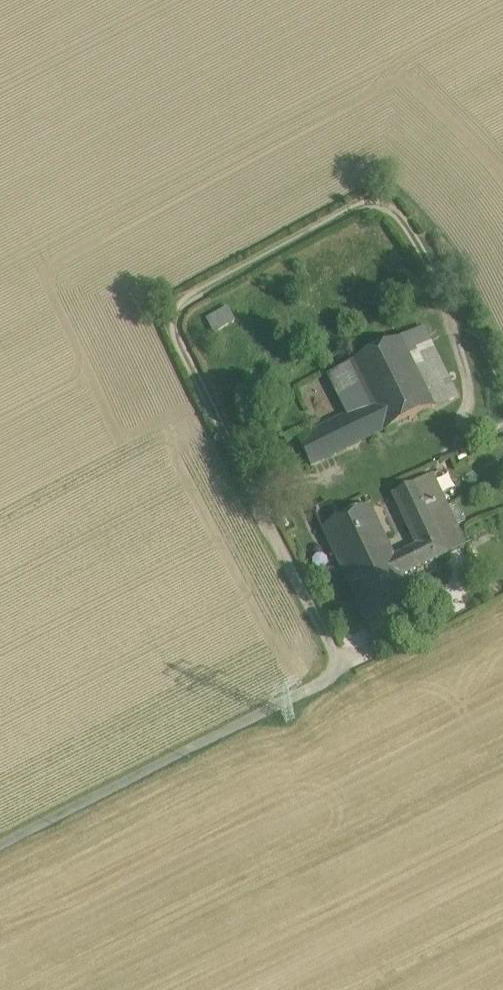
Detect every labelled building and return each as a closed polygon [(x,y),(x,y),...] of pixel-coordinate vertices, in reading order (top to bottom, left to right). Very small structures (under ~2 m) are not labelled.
[(206,315),(214,331),(237,319),(229,303),(206,315)] [(448,373),(425,327),(403,338),(426,384),(448,373)] [(403,338),(353,363),(372,400),(386,429),(387,431),(438,406),(426,384),(403,338)] [(353,363),(331,374),(350,411),(372,400),(353,363)] [(448,373),(426,384),(438,406),(459,396),(448,373)] [(350,411),(347,413),(361,441),(386,429),(372,400),(350,411)] [(347,413),(298,437),(312,465),(361,441),(347,413)] [(433,476),(398,493),(421,543),(430,562),(441,557),(448,553),(436,526),(453,518),(433,476)] [(331,502),(314,510),(323,528),(340,520),(331,502)] [(340,520),(323,528),(347,577),(365,568),(368,575),(376,571),(379,577),(402,566),(394,551),(371,505),(340,520)] [(453,518),(436,526),(448,553),(465,545),(453,518)] [(402,566),(379,577),(376,571),(368,575),(365,568),(347,577),(367,619),(415,597),(409,584),(404,574),(430,562),(421,543),(407,550),(405,545),(394,551),(402,566)] [(430,562),(404,574),(409,584),(446,567),(441,557),(430,562)]
